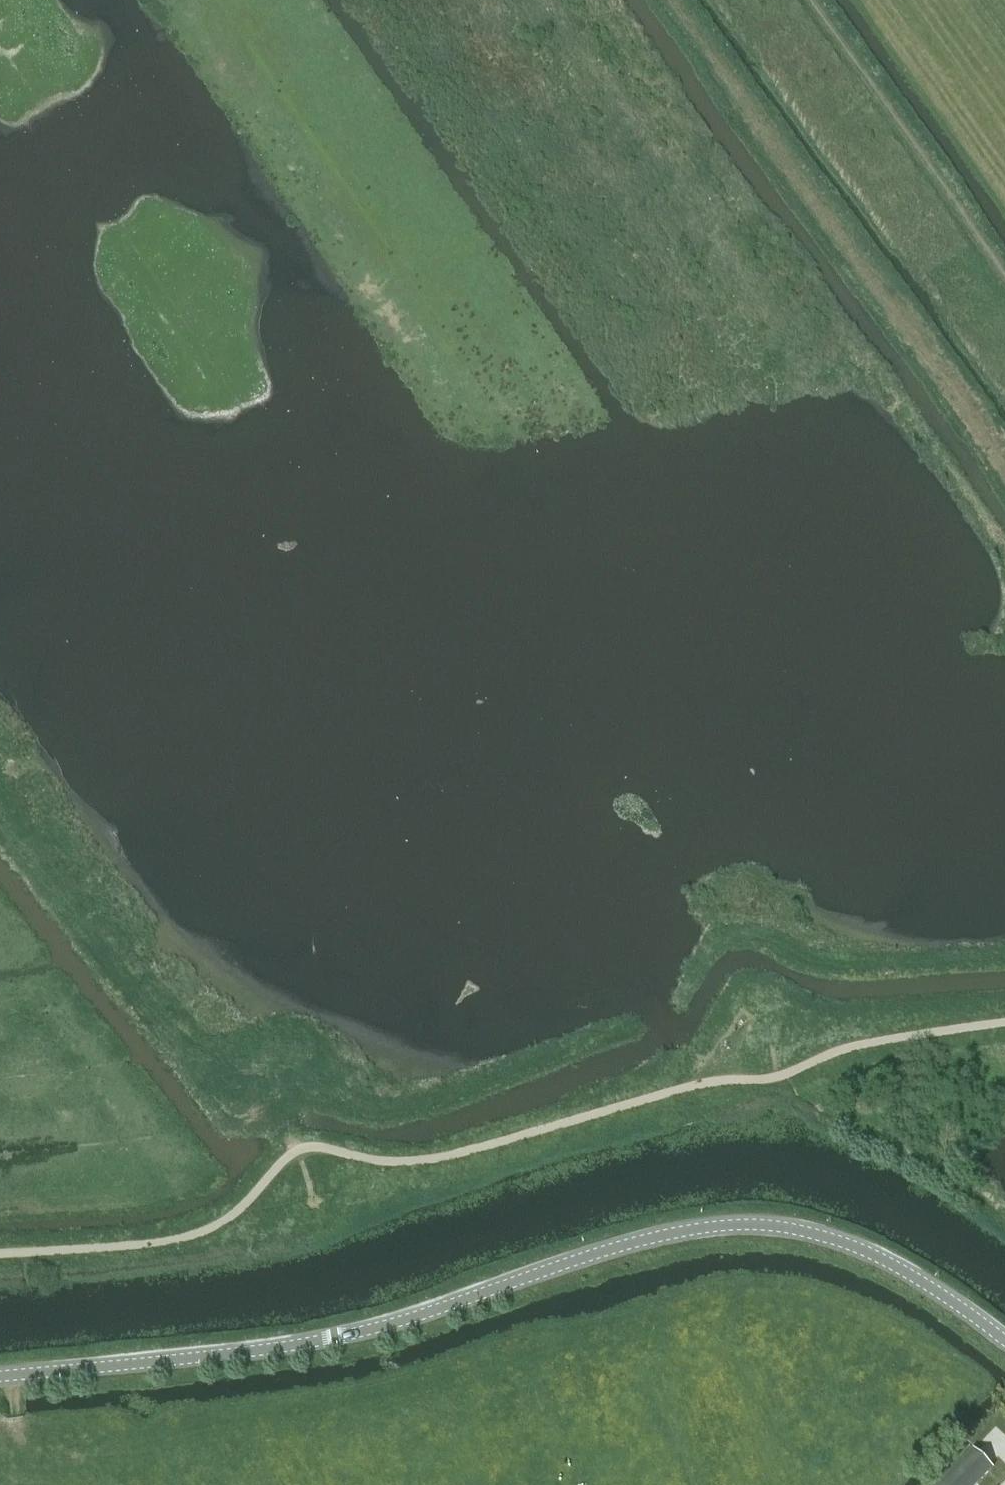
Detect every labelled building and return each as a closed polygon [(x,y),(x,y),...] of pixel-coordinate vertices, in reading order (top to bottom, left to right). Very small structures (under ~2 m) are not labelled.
[(939,1484),(978,1484),(994,1468),(973,1449),(939,1484)]
